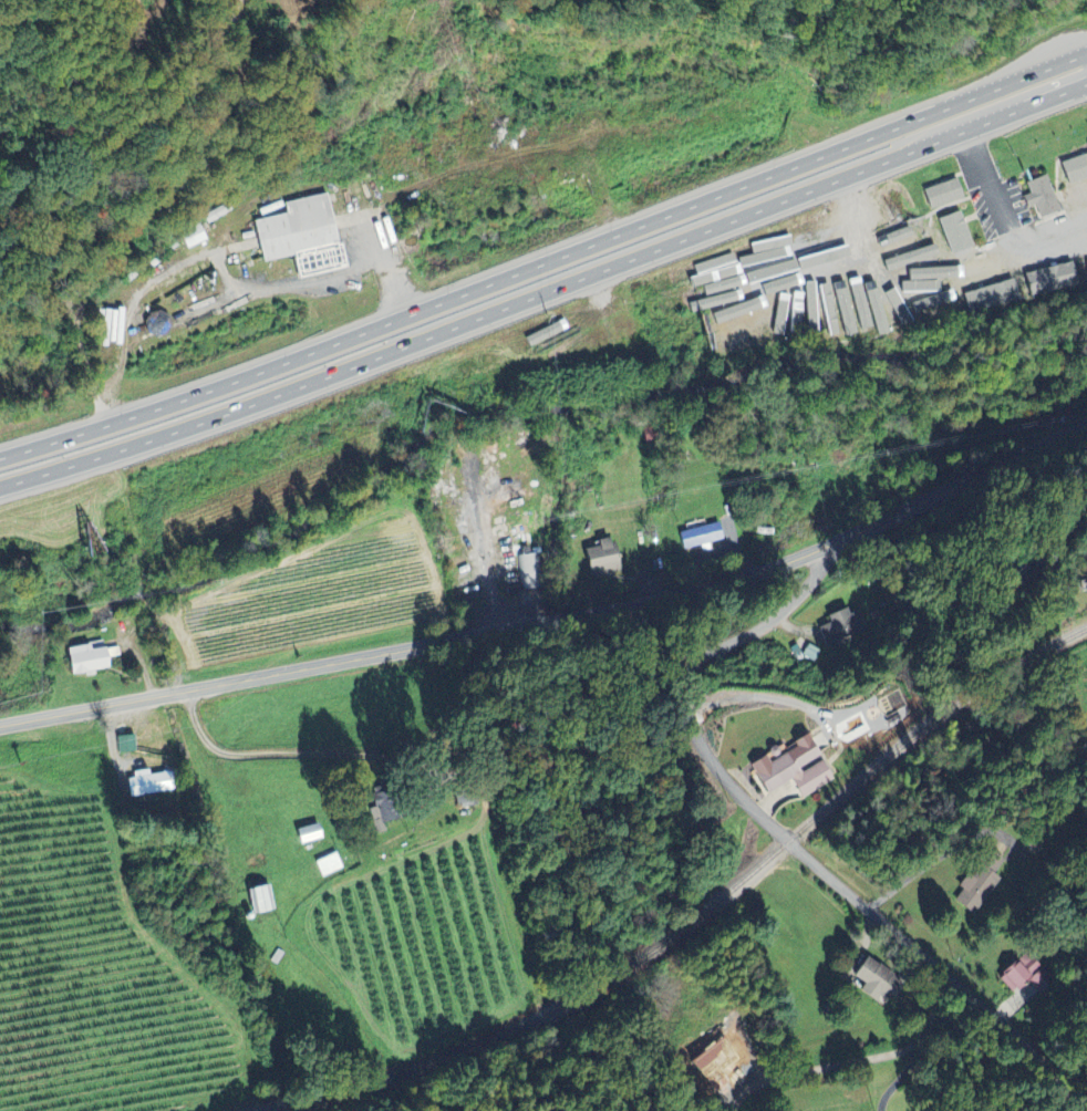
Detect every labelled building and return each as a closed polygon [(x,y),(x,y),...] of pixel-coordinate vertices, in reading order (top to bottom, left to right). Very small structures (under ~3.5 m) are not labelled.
[(1055,162),(1063,183),(1086,174),(1086,151),(1055,162)] [(1086,199),(1086,180),(1048,192),(1042,174),(1022,181),(1026,194),(1018,197),(1021,206),(1030,203),(1034,216),(1086,199)] [(923,206),(956,199),(952,179),(918,187),(923,206)] [(262,264),(293,258),(298,281),(344,272),(330,195),(286,204),(288,216),(254,222),(262,264)] [(919,246),(913,228),(875,241),(881,259),(919,246)] [(1002,270),(995,250),(957,263),(963,283),(1002,270)] [(1028,298),(1076,281),(1072,272),(1070,272),(1066,260),(1020,275),(1028,298)] [(961,293),(967,312),(1015,298),(1008,278),(961,293)] [(961,307),(952,279),(906,293),(915,321),(961,307)] [(890,336),(876,285),(865,288),(878,339),(890,336)] [(847,299),(855,342),(866,340),(857,297),(847,299)] [(679,535),(684,552),(724,541),(719,524),(679,535)] [(598,543),(599,547),(584,552),(592,581),(621,572),(611,539),(598,543)] [(520,557),(522,591),(540,590),(537,556),(520,557)] [(829,615),(833,625),(821,629),(827,645),(867,632),(860,611),(849,614),(847,609),(829,615)] [(817,663),(823,652),(812,645),(805,656),(817,663)] [(767,796),(793,782),(803,799),(835,782),(823,760),(822,760),(808,735),(793,743),(797,749),(770,763),(766,755),(749,765),(767,796)] [(121,755),(138,753),(136,736),(119,738),(121,755)] [(150,776),(149,772),(130,774),(132,798),(174,794),(172,774),(150,776)] [(396,823),(396,810),(377,810),(377,823),(396,823)] [(299,845),(322,841),(319,825),(296,829),(299,845)] [(998,877),(993,874),(1001,859),(983,849),(968,875),(966,874),(952,899),(977,913),(998,877)] [(316,863),(323,879),(344,870),(337,854),(316,863)] [(247,890),(253,915),(275,910),(269,885),(247,890)] [(865,984),(861,989),(886,1006),(903,981),(868,957),(855,977),(865,984)] [(1012,990),(1029,974),(1014,960),(998,976),(1012,990)]
